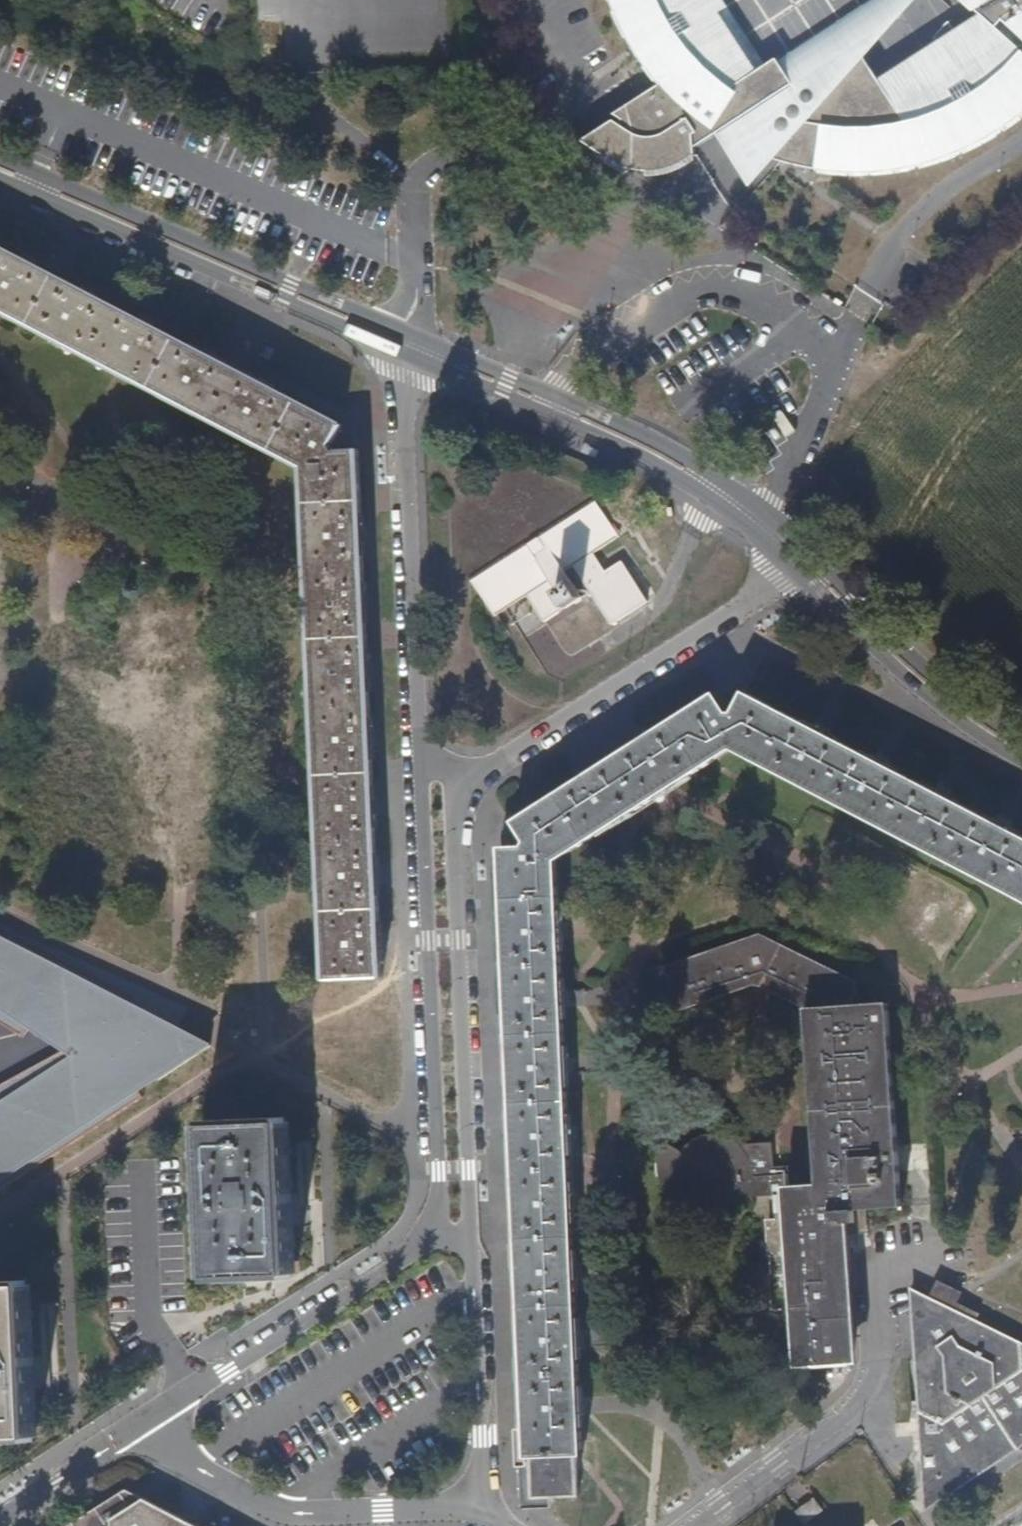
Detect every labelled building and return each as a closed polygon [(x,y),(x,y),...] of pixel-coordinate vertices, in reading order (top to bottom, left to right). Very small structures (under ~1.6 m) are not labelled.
[(833,13),(767,57),(728,0),(609,0),(611,6),(613,11),(626,35),(642,59),(656,81),(619,108),(618,114),(612,116),(581,138),(627,167),(656,173),(683,159),(699,151),(713,142),(726,158),(750,190),(776,161),(790,165),(811,168),(827,169),(849,170),(869,169),(883,169),(907,165),(925,159),(951,149),(978,136),(1004,120),(1021,107),(1021,0),(852,0),(833,13)] [(148,386),(307,468),(331,985),(385,982),(383,950),(380,881),(376,813),(374,746),(371,675),(368,606),(364,540),(360,451),(332,456),(343,426),(267,388),(209,357),(146,325),(87,295),(28,263),(0,248),(0,308),(148,386)] [(621,537),(597,501),(543,535),(537,526),(529,532),(534,541),(474,580),(498,617),(531,596),(551,626),(574,611),(586,604),(566,573),(572,569),(612,631),(649,608),(623,567),(610,575),(596,553),(621,537)] [(527,1466),(530,1466),(575,1465),(580,1465),(580,1458),(578,1397),(575,1337),(572,1251),(568,1156),(566,1087),(563,1026),(561,961),(558,904),(557,868),(678,794),(736,758),(983,888),(1021,908),(1021,843),(986,824),(910,786),(839,750),(775,718),(749,703),(736,724),(715,702),(658,736),(579,786),(513,829),(523,853),(496,853),(527,1466)] [(181,1023),(188,1009),(0,922),(0,1020),(22,1033),(27,1026),(63,1050),(0,1085),(0,1181),(212,1039),(181,1023)] [(676,1014),(749,988),(804,1012),(846,1009),(846,977),(755,940),(662,972),(676,1014)] [(815,1184),(783,1186),(785,1219),(767,1220),(773,1311),(792,1310),(795,1367),(857,1363),(849,1227),(858,1226),(857,1209),(901,1206),(888,1006),(846,1009),(804,1012),(815,1184)] [(283,1124),(206,1128),(208,1179),(212,1277),(289,1274),(287,1223),(283,1124)] [(771,1191),(769,1147),(741,1150),(739,1154),(727,1143),(716,1139),(704,1138),(689,1142),(675,1155),(653,1139),(652,1167),(657,1185),(666,1199),(679,1206),(688,1206),(700,1207),(710,1201),(720,1194),(739,1193),(740,1189),(752,1188),(771,1191)] [(1021,1441),(1021,1343),(910,1290),(922,1508),(1021,1441)] [(0,1306),(0,1457),(31,1457),(32,1378),(24,1305),(0,1306)] [(575,1465),(530,1466),(531,1501),(576,1499),(575,1465)] [(127,1497),(82,1525),(182,1525),(127,1497)]
